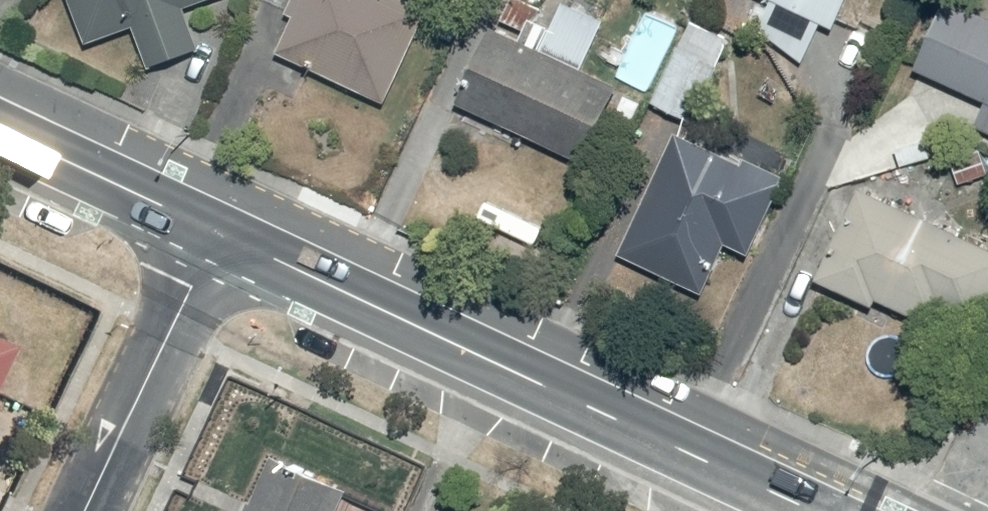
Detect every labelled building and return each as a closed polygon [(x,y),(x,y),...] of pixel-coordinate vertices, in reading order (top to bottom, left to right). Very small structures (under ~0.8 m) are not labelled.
[(94,44),(144,27),(157,65),(208,47),(192,0),(79,0),(94,44)] [(285,47),(394,104),(449,0),(297,0),(293,8),(303,13),(285,47)] [(753,21),(825,57),(852,0),(765,0),(753,21)] [(987,95),(987,8),(972,0),(957,0),(926,65),(987,95)] [(592,70),(607,37),(566,13),(547,47),(505,24),(468,94),(596,162),(615,124),(633,134),(650,101),(592,70)] [(736,32),(698,15),(660,99),(698,116),(736,32)] [(980,124),(987,128),(987,107),(980,124)] [(687,129),(625,246),(712,292),(737,245),(756,255),(793,186),(687,129)] [(827,274),(882,305),(888,293),(970,339),(987,307),(987,237),(880,177),(827,274)] [(21,347),(0,337),(0,394),(21,347)] [(280,456),(255,510),(344,510),(354,489),(280,456)]
